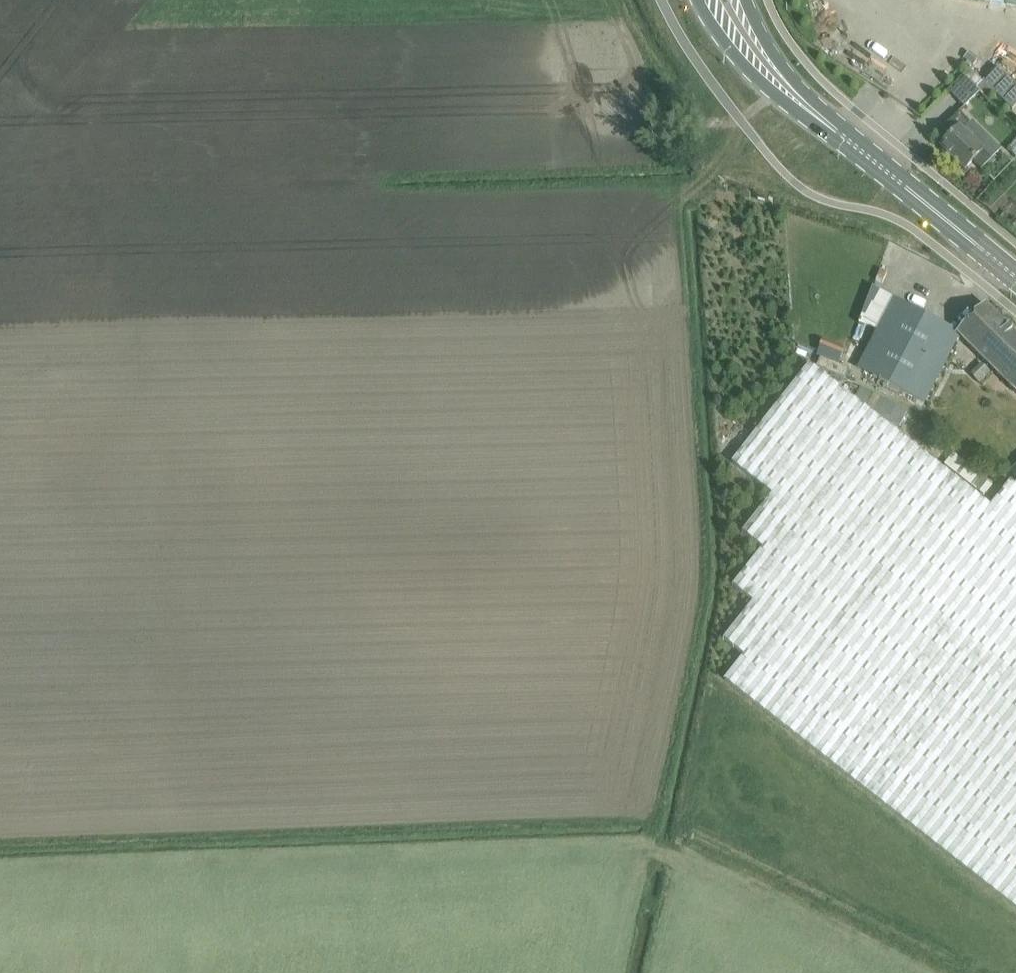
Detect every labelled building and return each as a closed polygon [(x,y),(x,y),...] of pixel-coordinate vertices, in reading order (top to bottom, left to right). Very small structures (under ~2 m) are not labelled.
[(984,81),(1014,109),(1015,107),(1015,83),(999,66),(984,81)] [(975,86),(964,75),(950,89),(961,100),(975,86)] [(952,120),(941,131),(949,139),(942,146),(965,169),(973,161),(982,170),(992,159),(1002,150),(990,139),(973,122),(971,123),(960,112),(954,118),(952,120)] [(927,403),(962,336),(959,331),(895,298),(880,326),(897,335),(875,376),(927,403)] [(959,331),(962,336),(1015,390),(1015,334),(986,304),(959,331)] [(818,352),(840,360),(843,351),(822,342),(818,352)] [(1011,481),(991,506),(810,363),(732,462),(773,494),(743,532),(764,548),(734,586),(754,601),(725,639),(745,655),(725,680),(1015,907),(1015,484),(1011,481)] [(862,389),(857,399),(881,418),(901,429),(909,414),(887,402),(862,389)]
